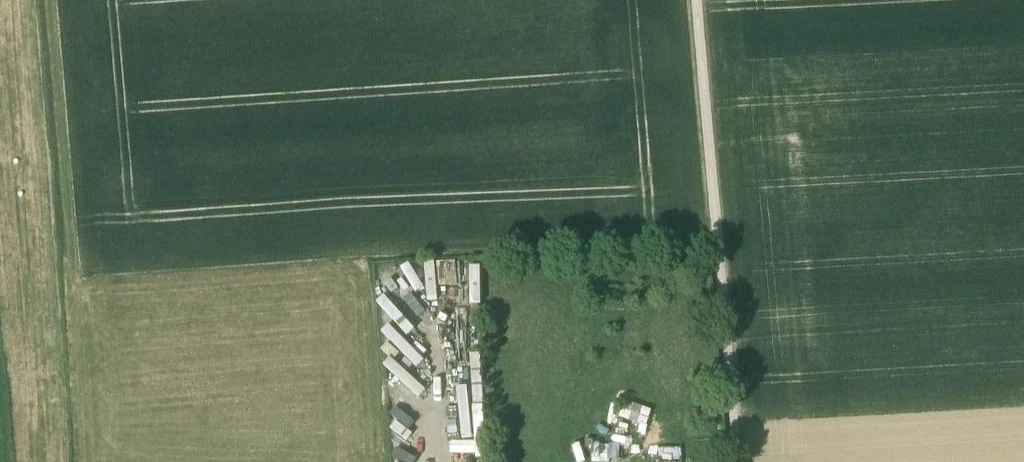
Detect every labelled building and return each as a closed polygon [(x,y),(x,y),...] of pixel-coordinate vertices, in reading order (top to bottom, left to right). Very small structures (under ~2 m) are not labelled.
[(419,395),(426,388),(391,356),(384,364),(419,395)] [(628,440),(630,422),(648,424),(651,404),(620,400),(616,439),(628,440)] [(682,459),(681,444),(648,446),(649,461),(682,459)]
